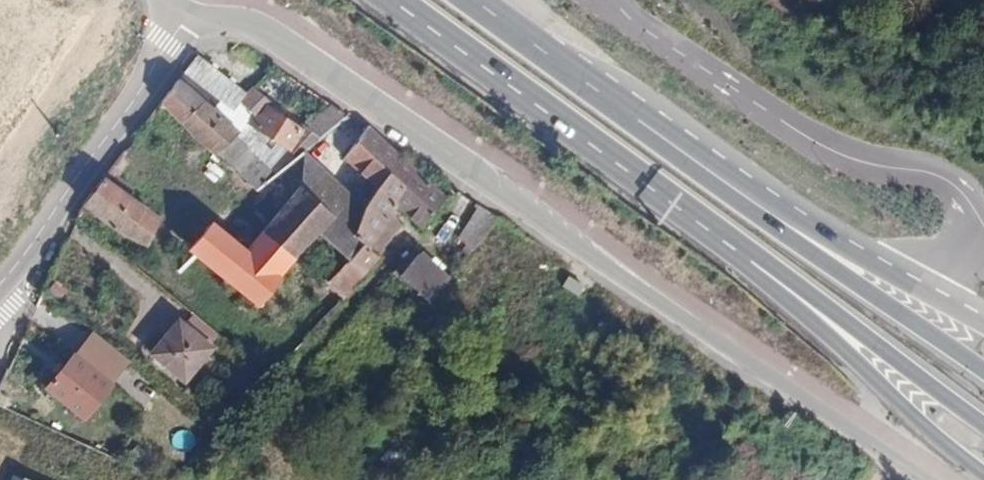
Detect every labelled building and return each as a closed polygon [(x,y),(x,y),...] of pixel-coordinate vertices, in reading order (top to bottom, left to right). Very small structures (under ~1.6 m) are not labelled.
[(178,79),(240,132),(246,123),(253,113),(241,105),(248,94),(200,54),(178,79)] [(160,101),(217,152),(240,132),(178,79),(160,101)] [(254,88),(248,94),(241,105),(253,113),(246,123),(299,159),(308,151),(321,141),(306,130),(254,88)] [(306,130),(321,141),(345,117),(330,107),(306,130)] [(299,159),(246,123),(240,132),(217,152),(226,160),(259,190),(299,159)] [(399,156),(367,126),(344,159),(378,188),(399,156)] [(365,208),(308,151),(299,159),(259,190),(283,210),(302,189),(336,221),(321,236),(349,263),(362,247),(354,238),(362,212),(365,208)] [(144,247),(162,224),(110,184),(128,160),(119,153),(85,199),(82,207),(101,222),(105,217),(144,247)] [(446,198),(399,156),(378,188),(365,208),(362,212),(354,238),(362,247),(349,263),(330,285),(344,299),(381,261),(370,251),(397,208),(421,228),(446,198)] [(209,223),(188,250),(219,277),(217,280),(222,284),(224,282),(248,304),(245,307),(250,311),(252,308),(254,311),(259,306),(256,304),(270,290),(273,292),(277,288),(274,285),(321,236),(336,221),(302,189),(283,210),(241,253),(209,223)] [(475,251),(499,218),(480,210),(458,239),(475,251)] [(451,278),(420,251),(396,279),(427,305),(451,278)] [(62,302),(70,287),(57,280),(49,294),(62,302)] [(185,383),(221,337),(191,314),(155,359),(185,383)] [(70,356),(106,387),(126,362),(90,331),(70,356)] [(70,356),(42,388),(78,419),(106,387),(70,356)]
